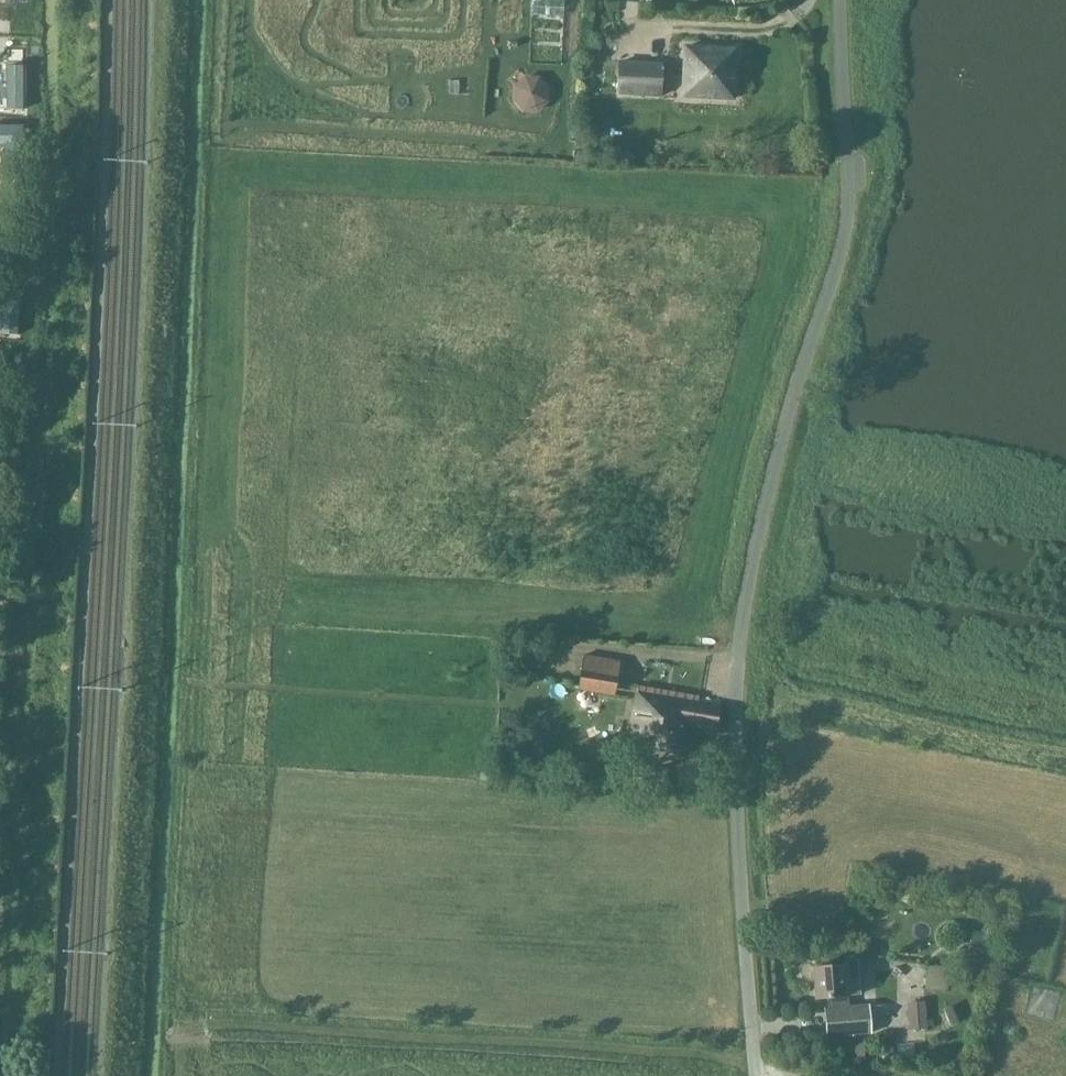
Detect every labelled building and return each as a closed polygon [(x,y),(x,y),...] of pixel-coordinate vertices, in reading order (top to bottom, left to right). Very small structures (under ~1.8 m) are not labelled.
[(734,100),(737,51),(687,49),(684,98),(734,100)] [(663,63),(617,60),(615,95),(661,97),(663,63)] [(620,660),(582,654),(576,689),(615,695),(620,660)] [(698,696),(639,686),(630,742),(646,745),(645,750),(681,757),(687,726),(714,731),(718,708),(696,704),(698,696)] [(493,780),(494,772),(476,771),(476,778),(493,780)] [(858,977),(860,977),(858,959),(847,961),(846,965),(814,969),(817,996),(826,995),(827,1008),(825,1008),(827,1035),(872,1032),(870,1005),(849,1007),(848,995),(860,994),(858,977)] [(926,1029),(924,1001),(907,1003),(909,1030),(926,1029)] [(898,1056),(914,1055),(913,1042),(897,1043),(898,1056)] [(880,1061),(894,1061),(893,1044),(880,1046),(880,1061)]
